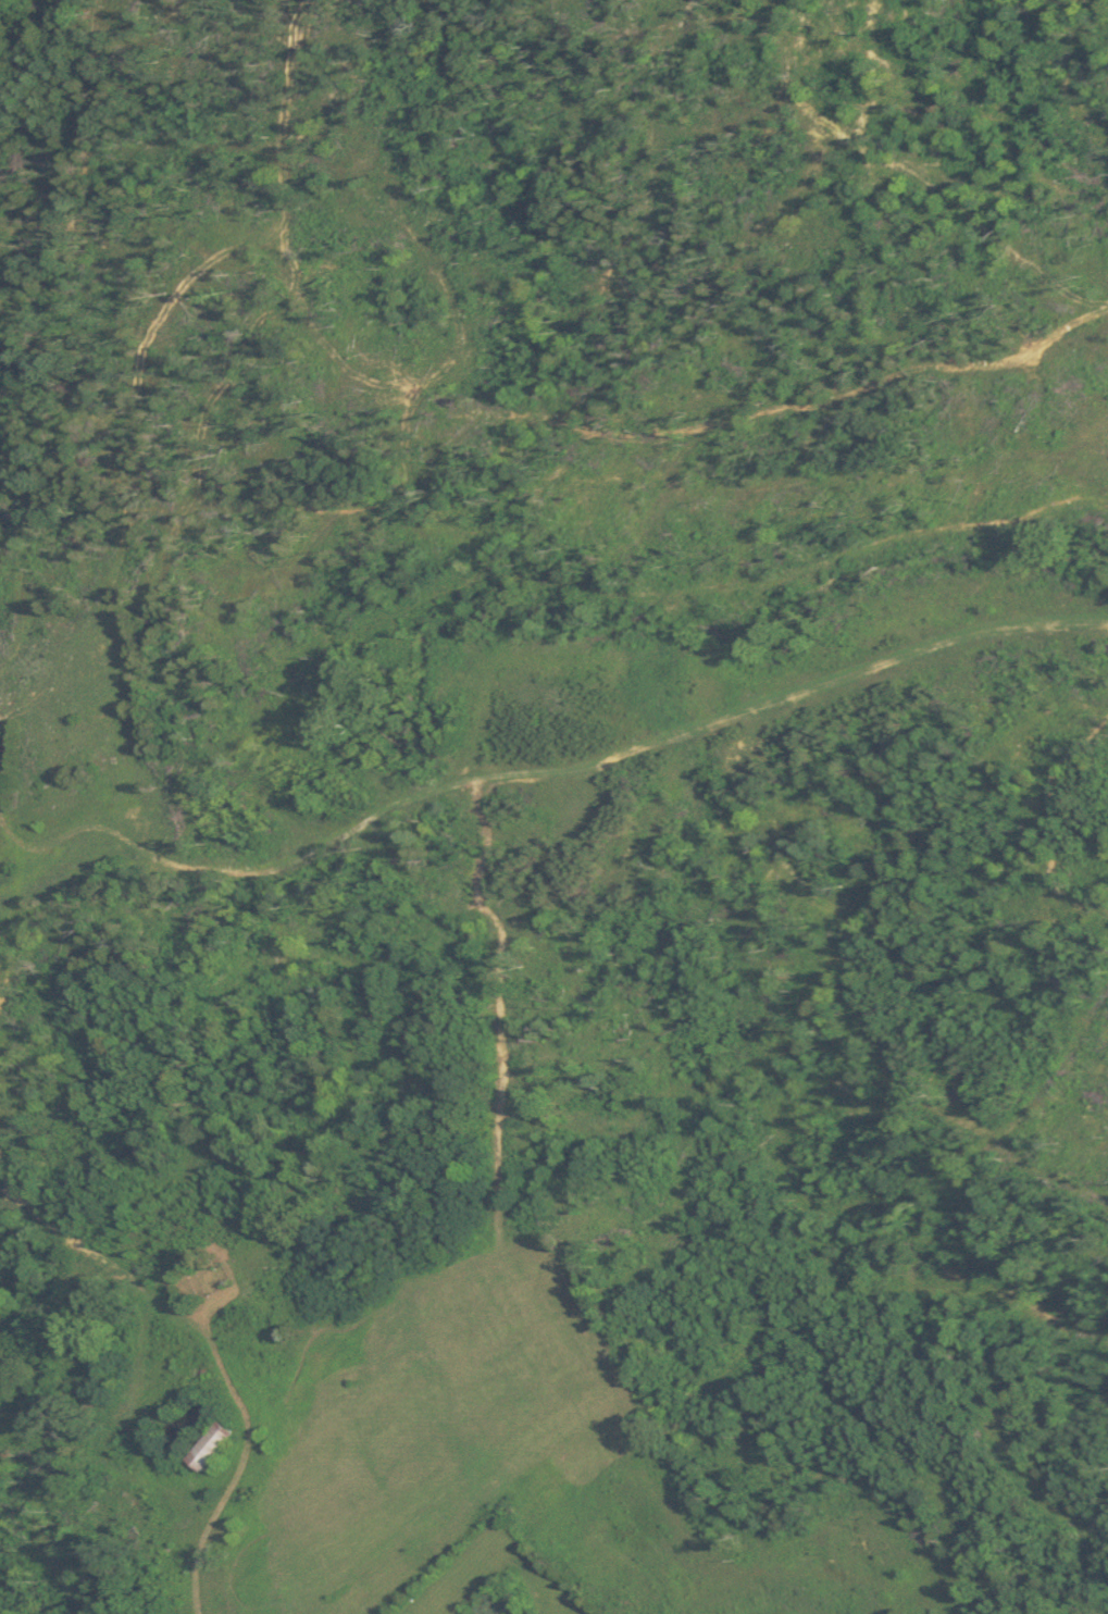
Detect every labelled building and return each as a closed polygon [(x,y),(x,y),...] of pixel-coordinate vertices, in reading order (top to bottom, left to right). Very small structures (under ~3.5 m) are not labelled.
[(180,1459),(196,1474),(231,1435),(214,1420),(180,1459)]
